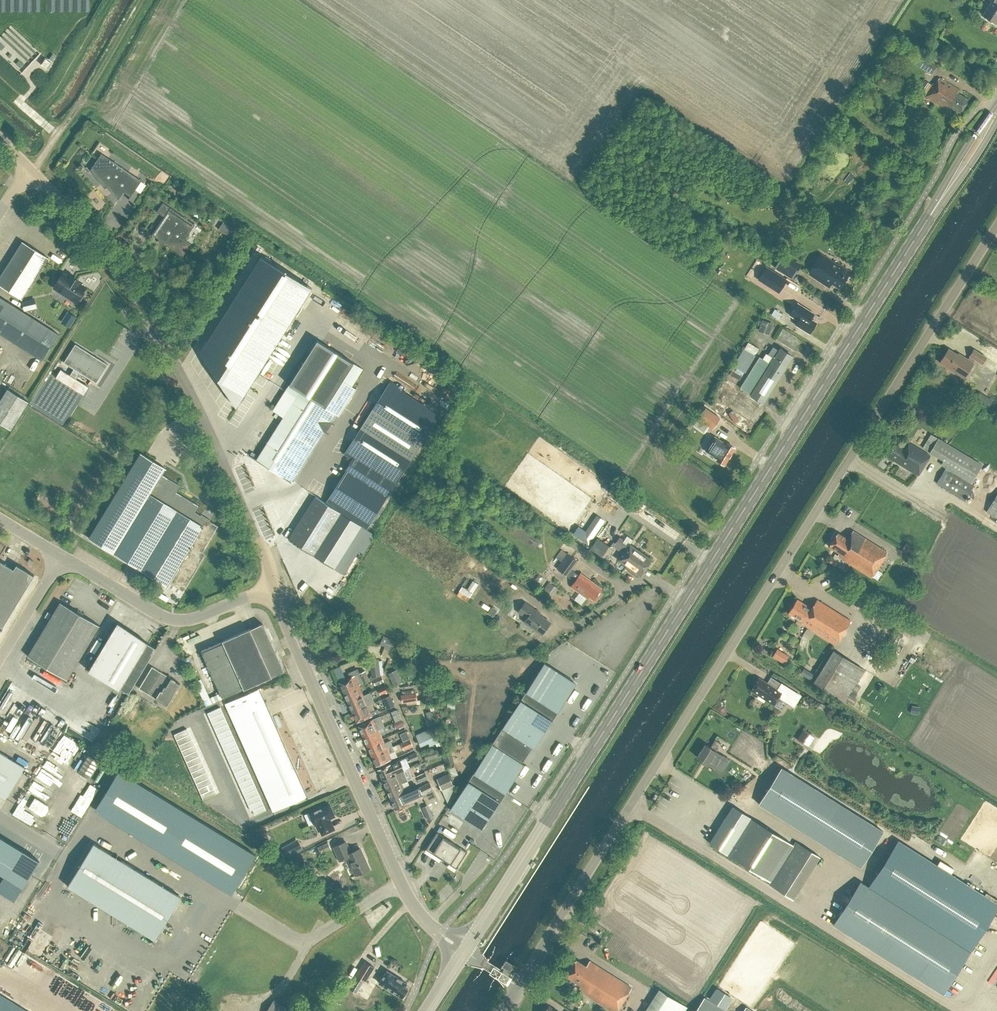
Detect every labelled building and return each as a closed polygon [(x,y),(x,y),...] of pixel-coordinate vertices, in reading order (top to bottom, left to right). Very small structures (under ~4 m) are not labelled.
[(991,1),(982,15),(996,24),(996,22),(996,0),(990,0),(991,1)] [(941,47),(945,40),(940,37),(936,44),(941,47)] [(933,73),(938,64),(920,54),(915,63),(933,73)] [(49,59),(44,66),(50,71),(55,64),(49,59)] [(914,77),(917,73),(905,67),(902,71),(914,77)] [(926,93),(924,96),(946,109),(948,106),(960,113),(968,99),(957,92),(959,89),(939,76),(935,83),(933,82),(932,84),(923,79),(917,88),(926,93)] [(142,180),(102,153),(90,170),(87,166),(105,188),(107,186),(119,199),(126,188),(133,192),(129,199),(142,180)] [(181,253),(185,252),(191,244),(185,239),(195,224),(163,202),(157,211),(164,216),(152,234),(181,253)] [(223,221),(218,228),(232,238),(236,231),(223,221)] [(49,258),(22,241),(0,277),(0,285),(23,299),(49,258)] [(842,259),(847,262),(854,252),(845,247),(842,252),(845,254),(842,259)] [(829,287),(832,283),(839,288),(850,272),(839,264),(838,266),(820,254),(807,273),(829,287)] [(205,349),(242,402),(253,385),(257,379),(312,289),(261,256),(212,337),(208,344),(205,349)] [(799,268),(781,256),(774,266),(792,278),(799,268)] [(787,278),(767,265),(758,279),(779,291),(787,278)] [(52,287),(77,303),(79,299),(81,300),(86,291),(85,291),(87,286),(80,282),(81,281),(79,280),(79,279),(73,275),(73,276),(71,274),(71,275),(63,271),(52,287)] [(55,305),(59,300),(51,292),(47,297),(55,305)] [(60,335),(0,296),(0,334),(42,362),(60,335)] [(795,318),(799,321),(796,324),(809,333),(816,322),(811,319),(814,314),(797,303),(790,315),(795,318)] [(774,309),(771,315),(778,319),(781,314),(774,309)] [(762,320),(758,331),(769,335),(773,324),(762,320)] [(363,368),(318,340),(273,410),(283,416),(256,459),(291,481),(363,368)] [(101,381),(113,363),(81,342),(69,360),(101,381)] [(779,348),(778,350),(772,346),(768,354),(766,353),(762,358),(759,356),(739,387),(763,402),(793,356),(779,348)] [(962,357),(948,348),(940,362),(964,377),(973,362),(975,359),(982,364),(986,357),(973,349),(969,356),(970,356),(968,359),(963,356),(962,357)] [(947,387),(953,378),(928,362),(922,371),(947,387)] [(996,389),(996,378),(986,371),(981,379),(996,389)] [(394,485),(439,414),(389,382),(344,453),(394,485)] [(30,402),(8,388),(0,401),(0,421),(13,429),(30,402)] [(990,406),(993,400),(979,392),(975,398),(990,406)] [(705,407),(698,418),(712,428),(720,418),(705,407)] [(726,444),(713,436),(704,451),(717,459),(716,460),(724,465),(735,448),(727,443),(726,444)] [(965,501),(975,486),(971,483),(982,464),(939,437),(930,452),(944,460),(941,465),(948,469),(938,485),(965,501)] [(931,455),(909,441),(904,450),(894,444),(886,456),(918,475),(931,455)] [(183,590),(204,555),(200,553),(218,525),(194,511),(198,505),(176,491),(179,484),(162,474),(166,468),(140,452),(88,537),(166,585),(168,581),(183,590)] [(875,455),(872,461),(881,465),(877,472),(890,478),(892,473),(902,478),(906,471),(875,455)] [(347,468),(325,502),(361,525),(367,529),(389,494),(347,468)] [(987,512),(996,518),(996,495),(987,512)] [(288,539),(334,567),(361,525),(325,502),(315,496),(288,539)] [(576,528),(573,533),(580,538),(581,539),(585,542),(588,544),(591,539),(592,537),(593,537),(604,521),(604,520),(602,519),(598,516),(597,516),(586,533),(585,534),(583,533),(576,528)] [(838,531),(829,546),(839,552),(837,555),(871,577),(872,575),(878,579),(882,572),(876,569),(887,552),(853,529),(848,538),(838,531)] [(75,545),(78,539),(74,536),(70,542),(75,545)] [(627,555),(646,568),(652,560),(630,543),(619,536),(615,542),(625,549),(625,550),(629,553),(627,555)] [(605,550),(608,545),(598,538),(591,548),(601,555),(605,550)] [(587,557),(590,552),(572,539),(569,544),(587,557)] [(625,550),(625,549),(615,542),(613,545),(623,553),(618,559),(641,575),(646,568),(627,555),(629,553),(625,550)] [(605,550),(601,555),(607,559),(610,554),(605,550)] [(566,575),(577,561),(567,554),(557,568),(566,575)] [(0,560),(0,628),(33,574),(16,563),(13,568),(0,560)] [(593,599),(599,592),(599,591),(601,588),(581,573),(571,586),(587,598),(589,596),(593,599)] [(478,584),(472,580),(469,578),(463,587),(461,586),(458,590),(460,591),(457,594),(467,601),(478,584)] [(551,594),(555,587),(548,582),(543,589),(551,594)] [(65,593),(28,655),(67,679),(77,663),(89,670),(88,671),(120,690),(120,689),(128,694),(145,667),(155,649),(156,649),(147,644),(148,643),(116,624),(119,620),(107,613),(104,617),(65,593)] [(565,608),(570,601),(562,595),(557,602),(565,608)] [(811,607),(797,598),(788,613),(802,622),(801,623),(835,644),(851,620),(817,599),(811,607)] [(542,634),(550,622),(539,614),(540,613),(525,602),(518,612),(527,618),(524,622),(542,634)] [(287,670),(268,628),(266,624),(266,623),(265,623),(265,622),(264,622),(263,622),(263,623),(261,624),(258,625),(264,640),(257,643),(251,628),(202,650),(222,698),(272,676),(287,670)] [(383,635),(380,643),(390,648),(394,640),(383,635)] [(605,644),(601,648),(609,656),(612,652),(605,644)] [(330,656),(340,652),(337,645),(327,649),(330,656)] [(845,701),(865,669),(833,649),(813,682),(845,701)] [(367,665),(366,662),(367,661),(365,656),(359,659),(361,664),(362,667),(367,665)] [(372,676),(381,675),(379,658),(370,659),(372,676)] [(911,670),(916,663),(911,659),(906,667),(911,670)] [(576,683),(544,663),(458,796),(458,797),(450,809),(482,830),(576,683)] [(167,705),(180,683),(151,667),(139,688),(167,705)] [(359,673),(357,669),(348,673),(350,677),(344,680),(339,682),(344,692),(359,684),(369,680),(366,673),(364,670),(359,673)] [(388,673),(394,686),(402,682),(396,669),(388,673)] [(381,676),(373,679),(375,685),(383,681),(381,676)] [(758,695),(757,697),(764,702),(765,699),(774,705),(779,697),(784,700),(793,706),(800,695),(795,692),(781,683),(778,689),(767,683),(759,677),(751,690),(758,695)] [(363,694),(359,685),(359,684),(344,692),(348,701),(363,694)] [(386,685),(378,689),(380,694),(388,690),(386,685)] [(273,810),(306,795),(258,688),(225,703),(273,810)] [(352,711),(368,704),(374,701),(370,691),(363,694),(348,701),(352,711)] [(402,702),(417,700),(416,692),(401,694),(402,702)] [(131,707),(137,697),(133,694),(127,705),(124,703),(118,713),(122,716),(128,705),(131,707)] [(389,694),(382,697),(387,708),(395,705),(389,694)] [(829,702),(834,705),(839,698),(834,695),(829,702)] [(455,701),(447,701),(447,709),(455,708),(455,701)] [(368,704),(352,711),(357,722),(372,715),(368,704)] [(912,705),(911,712),(918,714),(920,706),(912,705)] [(251,811),(253,816),(259,814),(266,811),(221,710),(220,708),(209,713),(208,713),(209,715),(211,719),(249,807),(251,811)] [(396,709),(391,711),(395,720),(401,718),(396,709)] [(562,710),(558,713),(563,722),(568,719),(562,710)] [(359,725),(363,735),(378,729),(385,726),(380,716),(374,719),(359,725)] [(434,717),(427,719),(429,727),(437,725),(434,717)] [(401,718),(393,722),(396,728),(403,724),(401,718)] [(555,722),(550,725),(556,734),(561,731),(555,722)] [(802,727),(794,740),(806,748),(814,735),(802,727)] [(416,736),(421,746),(438,739),(433,728),(416,736)] [(186,729),(175,734),(204,800),(215,795),(186,729)] [(378,729),(363,735),(367,745),(383,738),(378,729)] [(406,731),(400,734),(403,740),(409,738),(409,737),(406,731)] [(372,755),(392,745),(389,740),(385,742),(383,738),(367,745),(372,755)] [(403,740),(400,742),(404,749),(412,745),(409,738),(403,740)] [(716,751),(722,743),(715,739),(710,747),(705,744),(696,757),(715,769),(723,755),(716,751)] [(540,751),(550,748),(548,742),(538,745),(540,751)] [(392,745),(372,755),(376,765),(392,758),(389,753),(394,750),(392,745)] [(423,752),(425,760),(438,756),(443,754),(441,748),(436,749),(423,752)] [(0,751),(0,795),(5,798),(24,766),(0,751)] [(447,765),(455,763),(452,751),(444,753),(447,765)] [(416,752),(409,755),(411,761),(418,758),(416,752)] [(78,770),(89,777),(99,761),(88,754),(78,770)] [(393,762),(378,769),(382,779),(403,770),(404,770),(400,759),(393,762)] [(861,867),(884,830),(781,766),(758,803),(861,867)] [(403,770),(382,779),(387,789),(402,782),(407,780),(408,780),(404,770),(403,770)] [(419,782),(428,778),(425,771),(416,775),(419,782)] [(166,847),(187,813),(118,772),(98,806),(166,847)] [(437,778),(442,789),(453,785),(448,773),(437,778)] [(402,782),(387,789),(391,799),(406,792),(402,782)] [(430,782),(419,787),(422,793),(432,789),(430,782)] [(406,792),(391,799),(395,809),(410,803),(410,802),(423,797),(419,787),(406,792)] [(35,797),(28,808),(41,816),(46,814),(49,810),(48,805),(35,797)] [(11,811),(28,822),(34,812),(18,801),(11,811)] [(334,815),(329,803),(320,807),(320,806),(309,811),(314,823),(317,822),(321,833),(333,828),(328,817),(334,815)] [(10,815),(12,810),(3,806),(1,811),(10,815)] [(793,844),(732,806),(710,842),(770,880),(770,879),(793,844)] [(460,847),(444,837),(444,836),(437,832),(426,849),(441,859),(442,857),(450,862),(449,864),(456,868),(467,851),(460,846),(460,847)] [(0,837),(0,872),(24,887),(39,862),(0,837)] [(287,857),(303,849),(298,838),(282,847),(287,857)] [(996,908),(996,903),(897,840),(868,886),(860,881),(833,924),(942,993),(996,908)] [(321,852),(331,848),(329,841),(318,846),(321,852)] [(351,852),(346,841),(334,846),(340,860),(348,857),(356,875),(369,868),(360,848),(351,852)] [(156,938),(182,896),(94,843),(69,885),(156,938)] [(302,866),(298,872),(310,880),(314,874),(302,866)] [(488,958),(487,958),(481,968),(481,969),(481,970),(482,970),(483,970),(489,960),(489,959),(488,958)] [(576,959),(566,975),(576,981),(574,984),(582,988),(580,991),(612,1010),(616,1010),(632,987),(589,960),(586,966),(576,959)] [(496,979),(497,979),(508,961),(506,960),(495,977),(495,978),(495,979),(496,979)] [(365,981),(373,966),(364,961),(355,975),(365,981)] [(508,970),(511,965),(505,961),(502,966),(508,970)] [(402,997),(408,988),(405,986),(407,983),(386,969),(378,982),(402,997)] [(988,986),(996,989),(996,987),(996,978),(992,976),(988,986)] [(364,990),(370,994),(377,981),(371,977),(364,989),(354,984),(353,986),(363,992),(364,990)] [(688,1005),(660,988),(645,1010),(684,1010),(688,1005)] [(578,1007),(582,1001),(577,997),(573,1003),(578,1007)] [(704,997),(695,1010),(726,1010),(704,997)] [(291,1010),(275,1000),(268,1010),(291,1010)] [(976,1006),(965,1003),(963,1010),(974,1010),(976,1006)]
